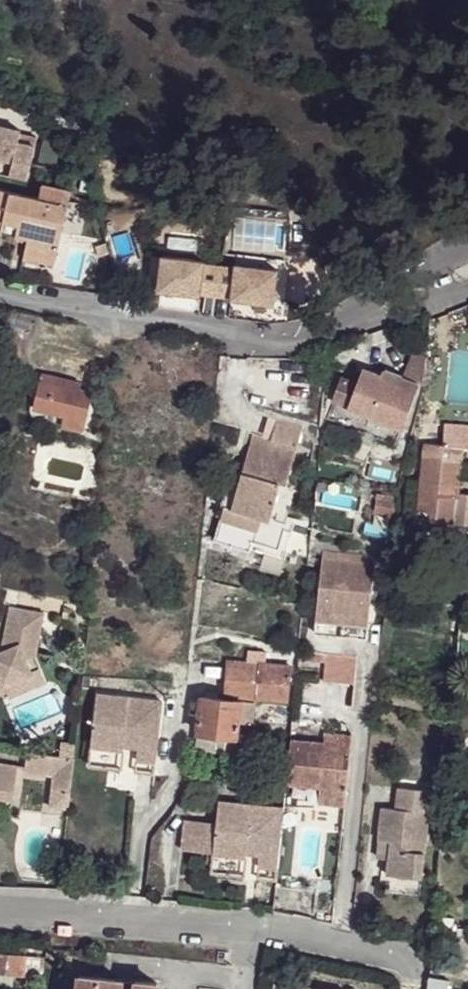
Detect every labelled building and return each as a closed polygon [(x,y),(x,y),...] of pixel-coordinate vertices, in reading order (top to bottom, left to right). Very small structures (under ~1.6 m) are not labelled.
[(30,166),(36,138),(18,134),(20,131),(0,127),(0,159),(12,162),(9,176),(27,181),(30,166)] [(18,237),(19,233),(29,235),(28,239),(25,252),(56,259),(71,191),(42,184),(39,199),(0,190),(0,232),(18,237)] [(56,259),(25,252),(24,258),(54,265),(56,259)] [(206,261),(163,255),(158,291),(202,296),(203,290),(218,292),(221,265),(206,263),(206,261)] [(237,267),(221,265),(218,292),(234,294),(233,299),(277,305),(281,270),(237,264),(237,267)] [(420,381),(423,382),(427,352),(412,353),(404,375),(384,367),(381,376),(416,390),(420,381)] [(364,370),(350,407),(402,428),(416,390),(381,376),(364,370)] [(42,373),(36,399),(65,406),(63,416),(85,421),(92,391),(80,388),(73,386),(74,382),(42,373)] [(343,377),(334,401),(350,407),(359,383),(343,377)] [(36,399),(33,408),(63,416),(65,406),(36,399)] [(301,431),(276,423),(271,442),(252,436),(236,488),(230,486),(225,489),(220,505),(224,506),(259,517),(268,520),(281,481),(286,483),(301,431)] [(451,444),(464,445),(467,445),(467,425),(452,424),(451,444)] [(418,507),(430,508),(429,517),(467,522),(467,491),(459,490),(464,445),(451,444),(423,442),(418,507)] [(84,448),(82,459),(97,463),(100,452),(84,448)] [(320,475),(334,477),(336,467),(322,465),(320,475)] [(146,485),(142,494),(159,500),(163,491),(146,485)] [(377,491),(375,509),(394,512),(396,498),(382,496),(383,492),(377,491)] [(259,517),(224,506),(219,520),(246,529),(254,531),(259,517)] [(404,523),(467,531),(467,522),(429,517),(430,508),(418,507),(406,506),(404,523)] [(246,529),(219,520),(213,540),(241,550),(246,529)] [(323,551),(316,618),(368,624),(375,557),(323,551)] [(291,593),(290,601),(302,603),(303,595),(291,593)] [(3,683),(39,667),(35,654),(42,614),(10,607),(0,651),(0,684),(3,683)] [(316,618),(314,632),(367,638),(368,624),(316,618)] [(317,660),(318,652),(298,650),(297,658),(317,660)] [(328,653),(318,652),(317,660),(327,661),(328,653)] [(357,684),(360,657),(328,653),(327,661),(325,681),(357,684)] [(228,661),(224,693),(287,700),(291,666),(264,664),(265,657),(250,655),(250,663),(228,661)] [(46,681),(39,667),(3,683),(6,692),(10,697),(46,681)] [(390,691),(388,702),(402,705),(405,694),(390,691)] [(97,695),(91,747),(124,749),(125,745),(125,741),(138,741),(138,746),(136,759),(155,760),(162,699),(97,695)] [(201,697),(197,732),(237,736),(238,722),(252,723),(254,702),(241,701),(201,697)] [(197,732),(195,747),(235,751),(237,736),(197,732)] [(324,744),(323,751),(350,754),(351,735),(324,732),(324,744)] [(290,740),(286,783),(320,786),(318,802),(331,803),(344,804),(350,754),(323,751),(324,744),(290,740)] [(71,791),(74,763),(27,758),(24,778),(53,781),(52,789),(71,791)] [(155,760),(136,759),(135,770),(154,771),(155,760)] [(13,800),(18,766),(0,764),(0,798),(13,800)] [(381,807),(378,839),(390,841),(389,858),(388,866),(387,874),(422,877),(431,790),(398,787),(396,808),(381,807)] [(71,791),(52,789),(50,806),(68,809),(71,791)] [(283,818),(284,808),(220,799),(216,824),(212,850),(245,855),(246,850),(246,846),(259,847),(258,852),(257,865),(277,868),(283,818)] [(378,839),(377,857),(389,858),(390,841),(378,839)] [(221,856),(219,868),(255,872),(256,860),(221,856)] [(23,974),(25,956),(24,956),(25,948),(7,946),(6,953),(0,952),(0,972),(23,974)] [(123,979),(78,975),(76,988),(122,988),(123,979)] [(122,988),(134,988),(135,980),(123,979),(122,988)] [(158,983),(135,980),(134,988),(157,988),(158,983)]
